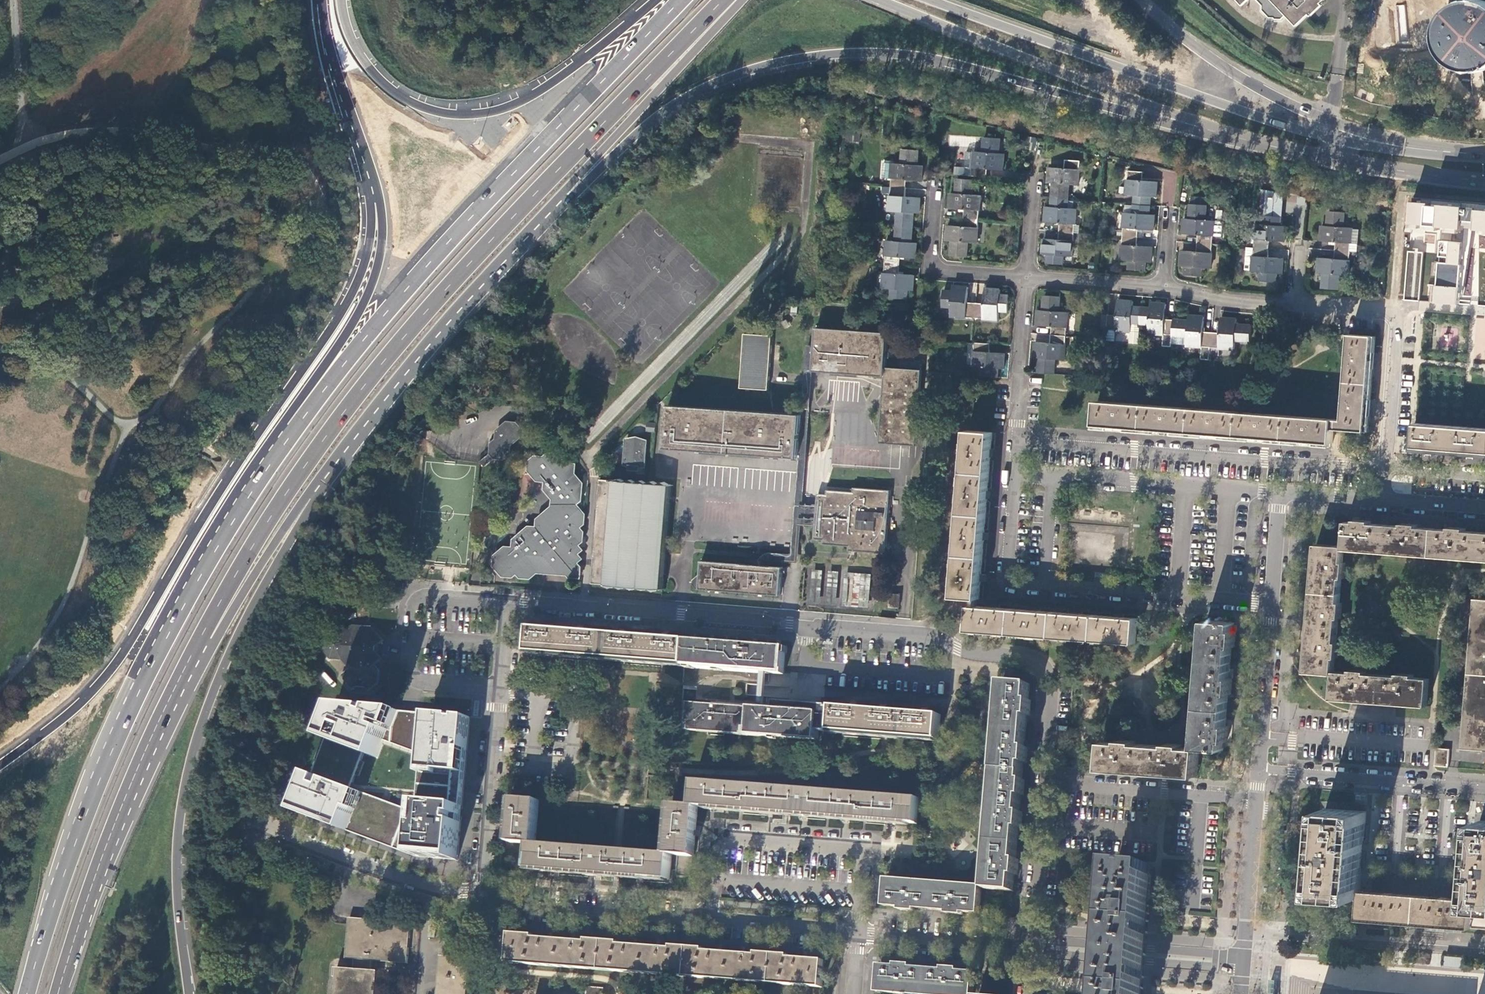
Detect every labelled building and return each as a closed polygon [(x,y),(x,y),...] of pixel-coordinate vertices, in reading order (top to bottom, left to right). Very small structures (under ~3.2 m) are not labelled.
[(1263,6),(1263,10),(1269,17),(1273,17),(1274,18),(1281,19),(1285,14),(1296,25),(1308,14),(1320,2),(1322,0),(1258,0),(1263,6)] [(1470,68),(1474,68),(1479,67),(1484,65),(1484,0),(1456,0),(1452,2),(1446,7),(1443,11),(1438,18),(1437,22),(1436,26),(1435,35),(1437,43),(1439,47),(1443,55),(1446,58),(1453,63),(1457,65),(1461,66),(1470,68)] [(1320,2),(1308,14),(1310,16),(1322,4),(1320,2)] [(973,176),(988,177),(989,168),(1004,169),(1005,154),(999,153),(1000,138),(985,137),(984,152),(974,151),(973,176)] [(894,162),(892,187),(906,188),(907,180),(922,181),(923,165),(918,164),(919,150),(904,149),(903,163),(894,162)] [(974,151),(966,151),(964,175),(973,176),(974,151)] [(1054,198),(1069,199),(1070,184),(1079,184),(1081,160),(1066,159),(1065,168),(1051,167),(1048,198),(1054,198)] [(1134,196),(1134,205),(1149,206),(1149,197),(1156,198),(1157,182),(1142,181),(1143,172),(1128,171),(1126,196),(1134,196)] [(965,218),(981,219),(982,193),(973,193),(974,179),(959,178),(957,192),(952,191),(951,208),(966,209),(965,218)] [(906,188),(892,187),(889,211),(899,212),(898,226),(913,227),(914,214),(920,214),(921,198),(906,197),(906,188)] [(1069,208),(1069,199),(1054,198),(1054,207),(1048,206),(1046,222),(1061,223),(1061,231),(1076,232),(1077,208),(1069,208)] [(1214,235),(1215,220),(1206,220),(1207,205),(1192,204),(1191,219),(1185,218),(1184,234),(1199,235),(1198,244),(1213,245),(1214,235)] [(1420,297),(1433,298),(1432,302),(1460,304),(1464,247),(1484,249),(1484,209),(1413,204),(1409,252),(1423,253),(1420,297)] [(1149,206),(1134,205),(1133,213),(1125,212),(1123,236),(1138,237),(1139,229),(1153,231),(1155,215),(1148,214),(1149,206)] [(1336,251),(1351,252),(1353,229),(1353,228),(1345,228),(1346,213),(1330,211),(1329,226),(1323,226),(1322,242),(1337,243),(1336,251)] [(1254,249),(1270,250),(1270,241),(1285,242),(1286,227),(1278,226),(1279,217),(1266,216),(1265,225),(1256,224),(1254,249)] [(979,243),(981,219),(965,218),(965,225),(950,224),(948,241),(954,241),(953,256),(969,256),(970,242),(979,243)] [(1221,221),(1215,220),(1214,235),(1223,236),(1224,224),(1221,221)] [(913,227),(898,226),(897,241),(887,240),(885,263),(901,265),(902,257),(916,258),(917,242),(912,242),(913,227)] [(1360,230),(1353,229),(1351,252),(1358,253),(1360,230)] [(1074,256),(1076,232),(1061,231),(1060,239),(1045,238),(1044,253),(1050,254),(1049,263),(1064,264),(1065,255),(1074,256)] [(1138,245),(1138,237),(1123,236),(1121,259),(1130,260),(1129,269),(1145,270),(1145,262),(1151,262),(1152,247),(1138,245)] [(1212,269),(1213,245),(1198,244),(1198,253),(1183,251),(1182,266),(1188,267),(1188,276),(1203,277),(1203,268),(1212,269)] [(1254,249),(1248,248),(1245,271),(1253,271),(1252,272),(1262,273),(1261,281),(1277,282),(1277,274),(1283,274),(1284,259),(1269,258),(1270,250),(1254,249)] [(1349,277),(1351,252),(1336,251),(1335,260),(1320,259),(1319,275),(1324,275),(1323,290),(1339,291),(1340,276),(1349,277)] [(901,265),(885,263),(883,288),(892,289),(892,297),(907,299),(908,290),(914,290),(915,275),(900,274),(901,265)] [(976,317),(977,302),(968,301),(969,286),(954,285),(953,291),(945,290),(944,305),(952,306),(952,315),(976,317)] [(986,303),(977,302),(976,317),(1001,319),(1001,310),(1009,311),(1011,296),(1002,295),(1003,289),(987,288),(986,303)] [(1052,327),(1051,335),(1067,336),(1069,311),(1060,310),(1061,296),(1046,295),(1045,309),(1039,309),(1037,326),(1052,327)] [(1117,315),(1108,314),(1106,329),(1131,331),(1132,321),(1140,322),(1142,306),(1133,305),(1133,300),(1118,299),(1117,315)] [(1151,306),(1142,306),(1140,322),(1150,322),(1150,333),(1164,334),(1173,334),(1174,319),(1166,319),(1167,303),(1151,301),(1151,306)] [(1189,320),(1174,319),(1173,334),(1187,335),(1186,344),(1211,346),(1211,333),(1204,332),(1205,317),(1189,316),(1189,320)] [(1220,333),(1211,333),(1211,346),(1236,348),(1236,340),(1251,341),(1252,325),(1237,324),(1238,319),(1221,318),(1220,333)] [(1140,322),(1132,321),(1131,331),(1130,343),(1139,343),(1140,322)] [(814,371),(885,376),(886,367),(888,333),(817,328),(814,371)] [(1106,340),(1113,341),(1115,331),(1107,330),(1106,340)] [(742,388),(769,390),(772,335),(745,333),(742,388)] [(1173,334),(1164,334),(1163,346),(1172,347),(1172,343),(1173,334)] [(1187,335),(1173,334),(1172,343),(1186,344),(1187,335)] [(1343,420),(1334,419),(1333,429),(1366,431),(1373,336),(1350,334),(1343,420)] [(1067,336),(1051,335),(1051,343),(1036,342),(1035,358),(1041,358),(1040,373),(1042,373),(1056,374),(1056,359),(1065,360),(1067,336)] [(992,343),(976,342),(974,365),(982,366),(982,376),(998,377),(999,368),(1005,368),(1006,353),(991,352),(992,343)] [(1200,356),(1209,357),(1210,348),(1201,347),(1200,356)] [(886,367),(885,376),(880,442),(916,445),(922,370),(886,367)] [(1333,429),(1334,419),(1098,401),(1096,425),(1332,443),(1333,429)] [(666,448),(798,458),(801,415),(669,405),(666,448)] [(511,455),(511,454),(512,446),(522,438),(522,428),(517,423),(507,422),(498,430),(496,439),(492,443),(491,453),(495,459),(496,459),(505,460),(511,455)] [(649,422),(648,430),(656,431),(657,423),(649,422)] [(1415,424),(1414,448),(1484,454),(1484,429),(1415,424)] [(972,597),(980,598),(992,432),(968,430),(955,596),(972,597)] [(626,464),(636,467),(646,465),(648,440),(638,437),(628,439),(626,464)] [(898,468),(900,446),(882,444),(881,454),(868,453),(869,450),(859,449),(859,450),(845,449),(845,448),(833,447),(832,462),(898,468)] [(495,459),(491,453),(482,462),(481,463),(486,468),(495,459)] [(522,576),(532,576),(541,569),(566,570),(570,575),(581,575),(582,566),(578,561),(583,557),(579,552),(584,549),(579,544),(584,539),(585,530),(581,525),(586,521),(587,511),(580,504),(582,501),(584,483),(576,474),(576,464),(567,464),(559,454),(549,453),(544,457),(536,456),(531,461),(530,471),(538,481),(546,482),(545,490),(553,500),(553,506),(552,506),(541,516),(540,525),(531,524),(517,537),(516,545),(508,545),(497,555),(496,565),(505,575),(514,575),(518,571),(522,576)] [(653,480),(651,481),(648,483),(643,479),(638,482),(633,479),(627,481),(622,478),(616,480),(601,479),(593,583),(610,584),(614,588),(620,585),(625,589),(631,586),(636,589),(641,586),(646,590),(652,587),(656,591),(661,588),(663,588),(667,589),(674,484),(671,484),(669,484),(664,481),(659,484),(653,480)] [(850,550),(886,553),(890,490),(854,488),(854,492),(828,490),(828,494),(819,494),(815,539),(824,539),(824,544),(850,546),(850,550)] [(1344,547),(1344,550),(1346,550),(1484,560),(1484,533),(1464,531),(1464,528),(1448,527),(1448,530),(1419,528),(1419,525),(1403,524),(1403,526),(1372,524),(1372,522),(1356,520),(1356,523),(1346,522),(1344,547)] [(1344,547),(1321,545),(1317,545),(1307,672),(1310,672),(1334,674),(1334,671),(1335,668),(1335,658),(1338,659),(1339,643),(1337,642),(1338,618),(1341,619),(1342,602),(1340,602),(1342,579),(1344,579),(1345,563),(1343,563),(1344,550),(1344,547)] [(700,589),(780,595),(782,567),(702,561),(700,589)] [(811,603),(821,603),(823,570),(814,570),(811,603)] [(828,604),(837,604),(840,572),(830,571),(828,604)] [(844,605),(854,606),(857,573),(846,572),(844,605)] [(860,606),(870,607),(872,574),(863,573),(860,606)] [(890,607),(900,608),(901,593),(891,592),(890,607)] [(1484,750),(1484,599),(1475,599),(1464,748),(1484,750)] [(969,630),(1135,643),(1137,619),(971,605),(969,630)] [(1196,748),(1199,749),(1224,750),(1225,742),(1227,742),(1229,726),(1226,726),(1228,694),(1231,695),(1232,679),(1230,679),(1232,647),(1235,647),(1236,632),(1233,632),(1234,623),(1207,621),(1197,745),(1196,748)] [(325,640),(324,651),(332,661),(343,662),(350,669),(342,677),(355,691),(359,688),(366,689),(370,692),(380,684),(381,670),(377,666),(383,661),(383,659),(377,651),(378,647),(384,643),(384,640),(374,629),(354,627),(345,633),(334,632),(325,640)] [(686,664),(687,640),(532,627),(530,652),(686,664)] [(687,639),(687,640),(686,664),(686,665),(695,665),(695,668),(717,669),(717,667),(724,668),(724,670),(766,673),(770,673),(786,674),(787,653),(786,653),(787,647),(694,640),(694,641),(688,641),(688,639),(687,639)] [(1334,671),(1334,674),(1332,699),(1391,704),(1427,706),(1429,679),(1413,678),(1414,675),(1397,673),(1397,676),(1367,674),(1367,671),(1351,670),(1351,673),(1334,671)] [(1015,875),(1018,875),(1019,860),(1016,859),(1019,829),(1021,829),(1023,813),(1020,812),(1021,796),(1024,796),(1025,780),(1022,780),(1024,763),(1027,763),(1028,747),(1025,747),(1027,716),(1030,716),(1032,700),(1029,700),(1030,684),(1003,682),(987,889),(1014,891),(1015,875)] [(798,704),(776,702),(775,709),(785,710),(798,711),(798,704)] [(750,735),(751,735),(753,708),(691,703),(690,714),(687,714),(686,723),(689,724),(689,730),(741,734),(742,732),(750,733),(750,735)] [(753,708),(751,735),(783,737),(818,740),(819,730),(821,705),(798,704),(798,711),(785,710),(775,709),(768,709),(763,708),(753,708)] [(821,705),(819,730),(832,731),(834,706),(833,706),(833,708),(828,707),(828,706),(821,705)] [(398,711),(340,706),(328,738),(366,753),(378,758),(386,739),(398,711)] [(832,731),(939,739),(941,714),(834,706),(832,731)] [(386,739),(427,755),(430,714),(398,711),(386,739)] [(426,771),(476,775),(480,718),(430,714),(427,755),(426,771)] [(366,753),(328,738),(315,774),(353,788),(366,753)] [(1197,776),(1199,749),(1196,748),(1183,747),(1183,745),(1167,743),(1167,746),(1136,744),(1136,741),(1121,739),(1120,743),(1104,741),(1102,768),(1197,776)] [(1449,749),(1435,748),(1434,766),(1448,767),(1449,749)] [(426,771),(424,797),(474,800),(476,775),(426,771)] [(353,788),(315,774),(301,813),(357,833),(371,794),(353,788)] [(698,806),(917,823),(920,798),(695,781),(693,805),(698,806)] [(371,794),(357,833),(420,857),(423,814),(371,794)] [(474,800),(424,797),(423,814),(420,857),(470,861),(474,800)] [(531,843),(536,843),(539,800),(515,798),(511,841),(531,843)] [(694,856),(698,806),(693,805),(673,804),(669,854),(672,854),(694,856)] [(1360,891),(1366,811),(1325,808),(1318,895),(1360,898),(1360,891)] [(1479,821),(1473,900),(1472,907),(1484,908),(1484,821),(1479,821)] [(672,854),(669,854),(536,843),(531,843),(529,868),(670,878),(672,854)] [(1106,993),(1142,993),(1143,983),(1144,966),(1145,963),(1146,948),(1149,908),(1152,866),(1136,865),(1136,868),(1132,867),(1132,865),(1116,863),(1111,920),(1109,946),(1108,961),(1106,993)] [(963,912),(980,913),(982,889),(982,887),(887,879),(885,906),(901,907),(900,910),(916,911),(917,908),(947,911),(947,913),(963,915),(963,912)] [(1360,891),(1360,898),(1358,919),(1471,928),(1472,907),(1473,900),(1360,891)] [(1471,928),(1484,929),(1484,908),(1472,907),(1471,928)] [(379,972),(374,971),(374,961),(408,964),(411,923),(350,918),(346,959),(355,960),(354,970),(336,969),(336,978),(338,978),(336,993),(377,993),(379,972)] [(823,987),(824,960),(790,957),(790,955),(758,952),(757,954),(705,950),(706,948),(673,945),(673,948),(621,944),(621,941),(589,939),(588,941),(536,937),(536,935),(512,933),(509,963),(823,987)] [(1467,957),(1446,955),(1445,967),(1467,968),(1467,966),(1467,957)] [(474,959),(444,956),(441,993),(471,993),(474,959)] [(975,973),(959,971),(959,968),(943,967),(943,970),(912,968),(912,965),(896,963),(896,967),(880,965),(878,993),(898,993),(974,993),(975,973)] [(1270,981),(1269,990),(1269,993),(1278,993),(1279,990),(1279,982),(1270,981)]
